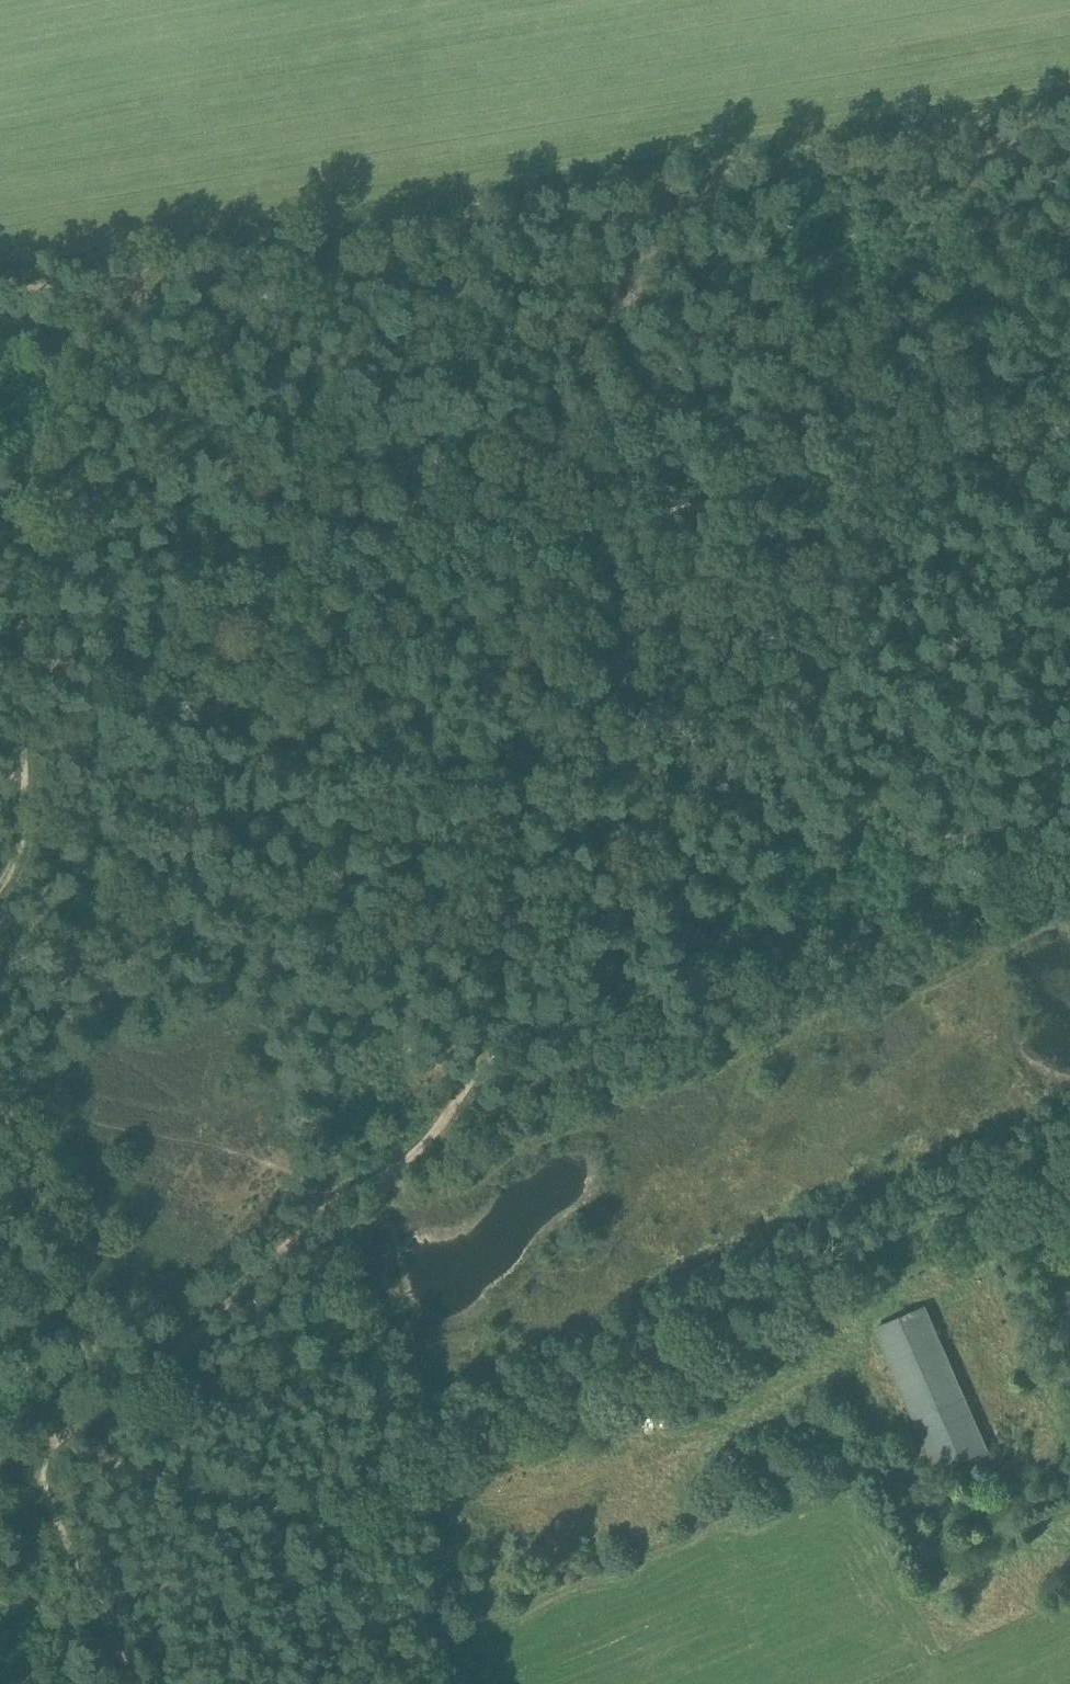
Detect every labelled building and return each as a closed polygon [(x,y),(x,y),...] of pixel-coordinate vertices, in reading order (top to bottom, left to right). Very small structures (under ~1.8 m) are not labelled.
[(875,1329),(937,1471),(986,1450),(925,1308),(875,1329)]
